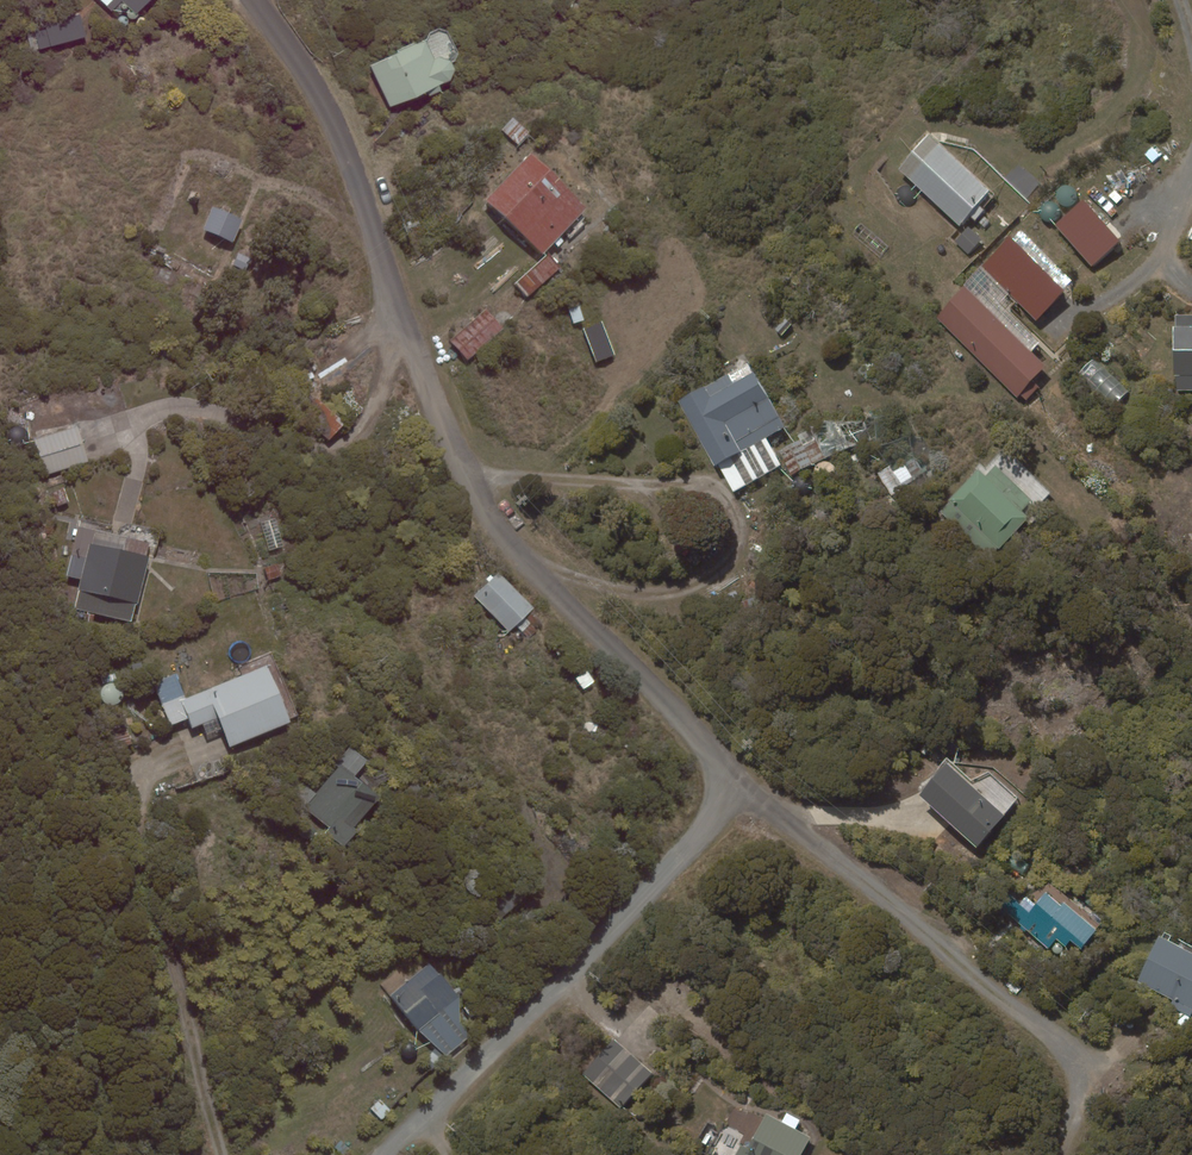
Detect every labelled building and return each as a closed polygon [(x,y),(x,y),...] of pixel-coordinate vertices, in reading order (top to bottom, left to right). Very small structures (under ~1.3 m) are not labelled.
[(111,11),(121,1),(136,15),(151,0),(99,0),(111,11)] [(32,51),(85,37),(80,14),(45,23),(46,29),(28,33),(32,51)] [(370,65),(390,107),(427,91),(430,96),(442,91),(439,86),(451,81),(455,69),(451,61),(440,58),(435,60),(425,39),(416,43),(415,42),(397,51),(398,52),(370,65)] [(513,117),(501,130),(519,146),(531,133),(513,117)] [(989,191),(929,133),(897,169),(959,226),(968,215),(975,221),(985,210),(978,204),(989,191)] [(588,207),(531,152),(486,199),(543,254),(588,207)] [(1018,163),(1004,178),(1026,198),(1040,183),(1018,163)] [(1083,199),(1054,225),(1092,266),(1121,240),(1083,199)] [(213,207),(204,230),(233,242),(243,219),(213,207)] [(967,227),(954,241),(968,254),(982,239),(967,227)] [(965,287),(935,317),(1016,397),(1019,394),(1027,401),(1039,387),(1032,381),(1047,366),(1032,351),(1040,343),(999,303),(1009,294),(1036,320),(1064,291),(1063,289),(1072,280),(1020,229),(1012,239),(1009,235),(963,285),(965,287)] [(238,253),(233,265),(246,270),(250,258),(238,253)] [(549,253),(514,284),(527,298),(562,267),(549,253)] [(573,323),(584,320),(579,303),(568,307),(573,323)] [(504,329),(486,309),(449,340),(467,361),(504,329)] [(1176,315),(1176,327),(1173,327),(1173,377),(1176,377),(1176,391),(1191,391),(1191,315),(1176,315)] [(781,336),(791,325),(784,318),(774,329),(781,336)] [(602,321),(583,329),(596,363),(615,355),(602,321)] [(1113,408),(1129,392),(1093,357),(1078,373),(1113,408)] [(747,361),(676,400),(714,466),(718,464),(733,491),(781,465),(766,438),(784,427),(747,361)] [(295,410),(329,440),(344,423),(311,392),(295,410)] [(45,475),(89,461),(78,427),(34,440),(45,475)] [(800,439),(778,450),(791,475),(825,458),(815,439),(803,445),(800,439)] [(890,465),(877,473),(891,495),(930,470),(919,453),(893,470),(890,465)] [(986,476),(978,469),(948,499),(950,501),(939,511),(988,557),(998,547),(999,548),(1029,517),(1022,511),(1032,500),(995,465),(986,476)] [(57,506),(69,502),(64,488),(52,492),(57,506)] [(78,590),(74,608),(131,622),(136,603),(137,603),(148,557),(146,557),(150,543),(95,530),(92,543),(90,542),(86,556),(71,553),(66,576),(80,580),(77,590),(78,590)] [(268,580),(281,576),(277,563),(264,568),(268,580)] [(499,571),(473,596),(508,633),(534,608),(499,571)] [(267,666),(186,698),(176,673),(153,683),(171,725),(188,718),(192,728),(203,724),(207,735),(223,728),(230,747),(292,722),(267,666)] [(588,670),(576,678),(583,690),(595,682),(588,670)] [(292,797),(329,827),(325,833),(343,848),(358,831),(354,828),(381,796),(355,776),(368,760),(349,746),(336,764),(339,766),(317,793),(304,783),(292,797)] [(945,762),(919,795),(976,848),(1005,815),(945,762)] [(1081,949),(1096,930),(1063,902),(1061,905),(1045,892),(1035,904),(1026,896),(1019,904),(1009,895),(1000,906),(1048,949),(1056,939),(1065,946),(1070,940),(1081,949)] [(1159,936),(1136,982),(1173,1000),(1170,1006),(1191,1017),(1191,1014),(1191,953),(1159,936)] [(460,997),(430,963),(390,996),(418,1030),(446,1056),(471,1035),(460,1023),(460,997)] [(652,1072),(613,1038),(582,1074),(620,1108),(652,1072)] [(811,1137),(795,1129),(800,1120),(786,1113),(782,1122),(766,1114),(748,1147),(741,1144),(735,1154),(801,1154),(811,1137)]
